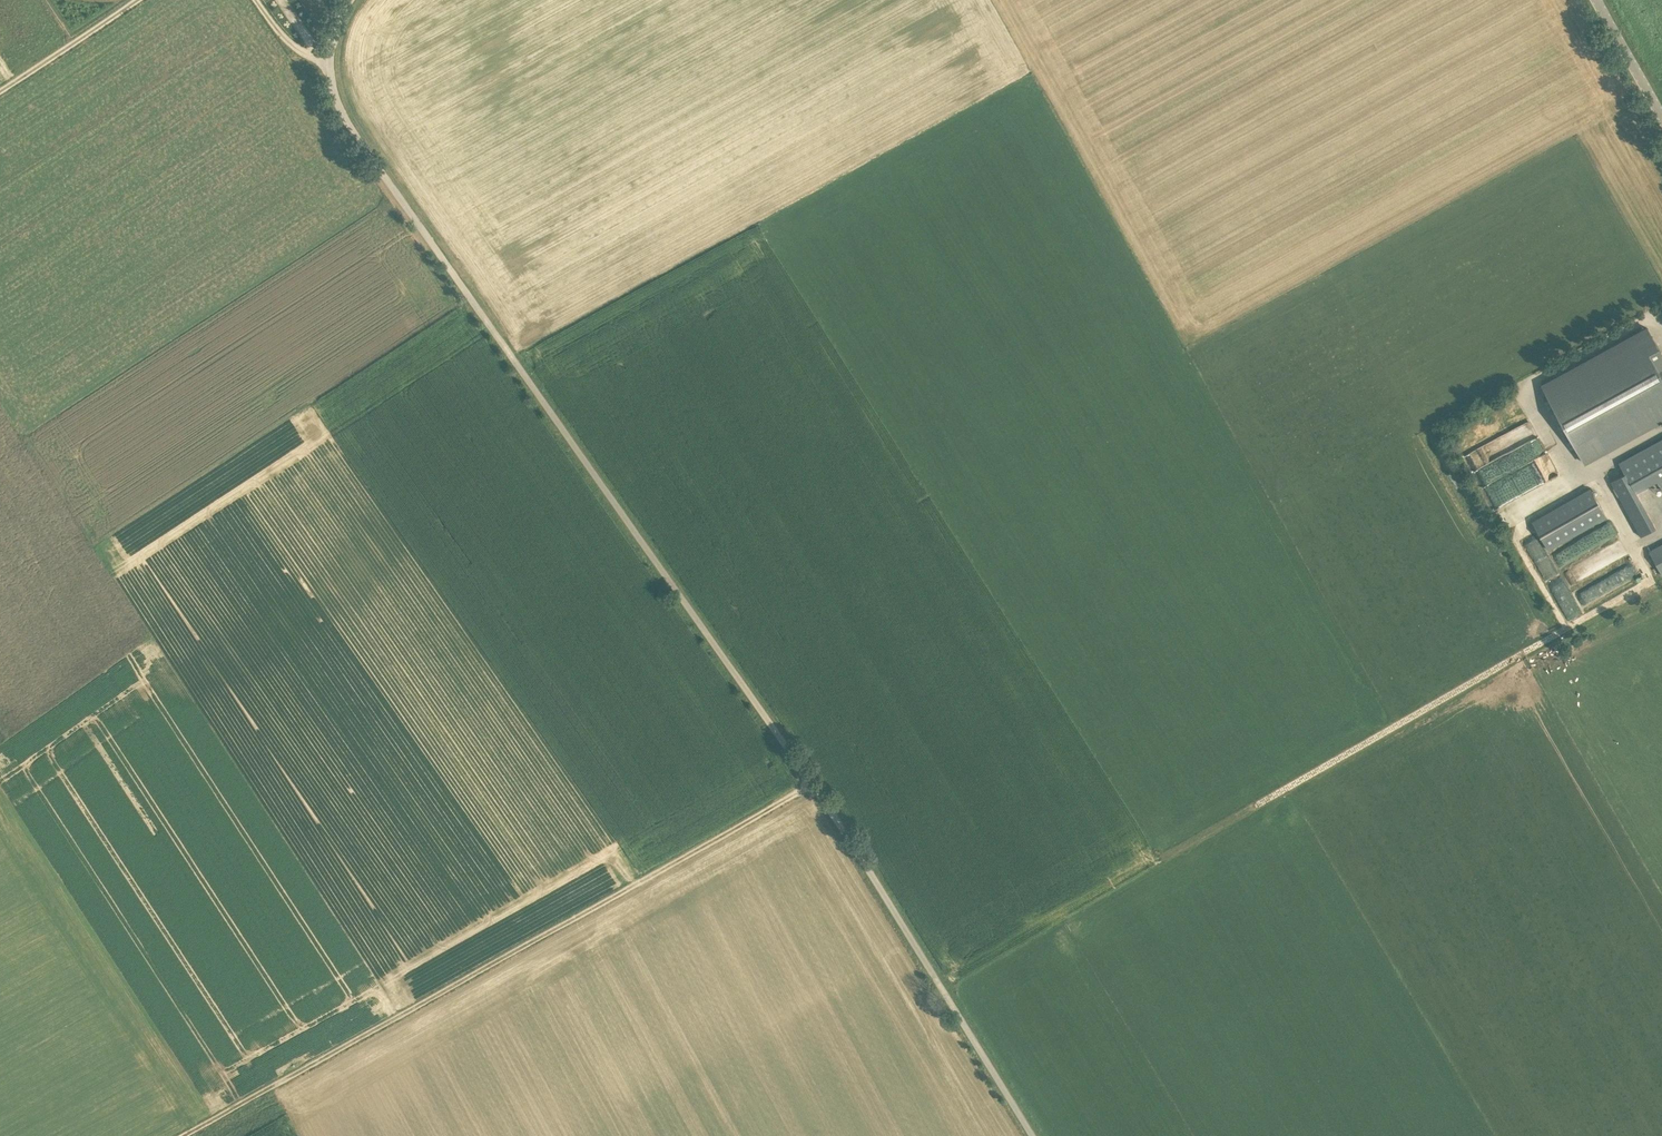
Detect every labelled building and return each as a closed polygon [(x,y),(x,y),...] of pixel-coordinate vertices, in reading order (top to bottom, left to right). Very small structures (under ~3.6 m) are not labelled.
[(1642,332),(1542,386),(1583,462),(1661,419),(1661,353),(1648,328),(1642,332)] [(1529,422),(1467,451),(1492,507),(1559,477),(1547,452),(1534,458),(1526,441),(1536,437),(1529,422)] [(1610,481),(1640,536),(1655,528),(1635,492),(1656,480),(1661,490),(1661,439),(1619,463),(1625,474),(1610,481)] [(1590,488),(1532,521),(1548,549),(1606,516),(1590,488)] [(1649,552),(1661,575),(1661,544),(1649,552)] [(1582,602),(1634,577),(1629,565),(1577,590),(1582,602)]
